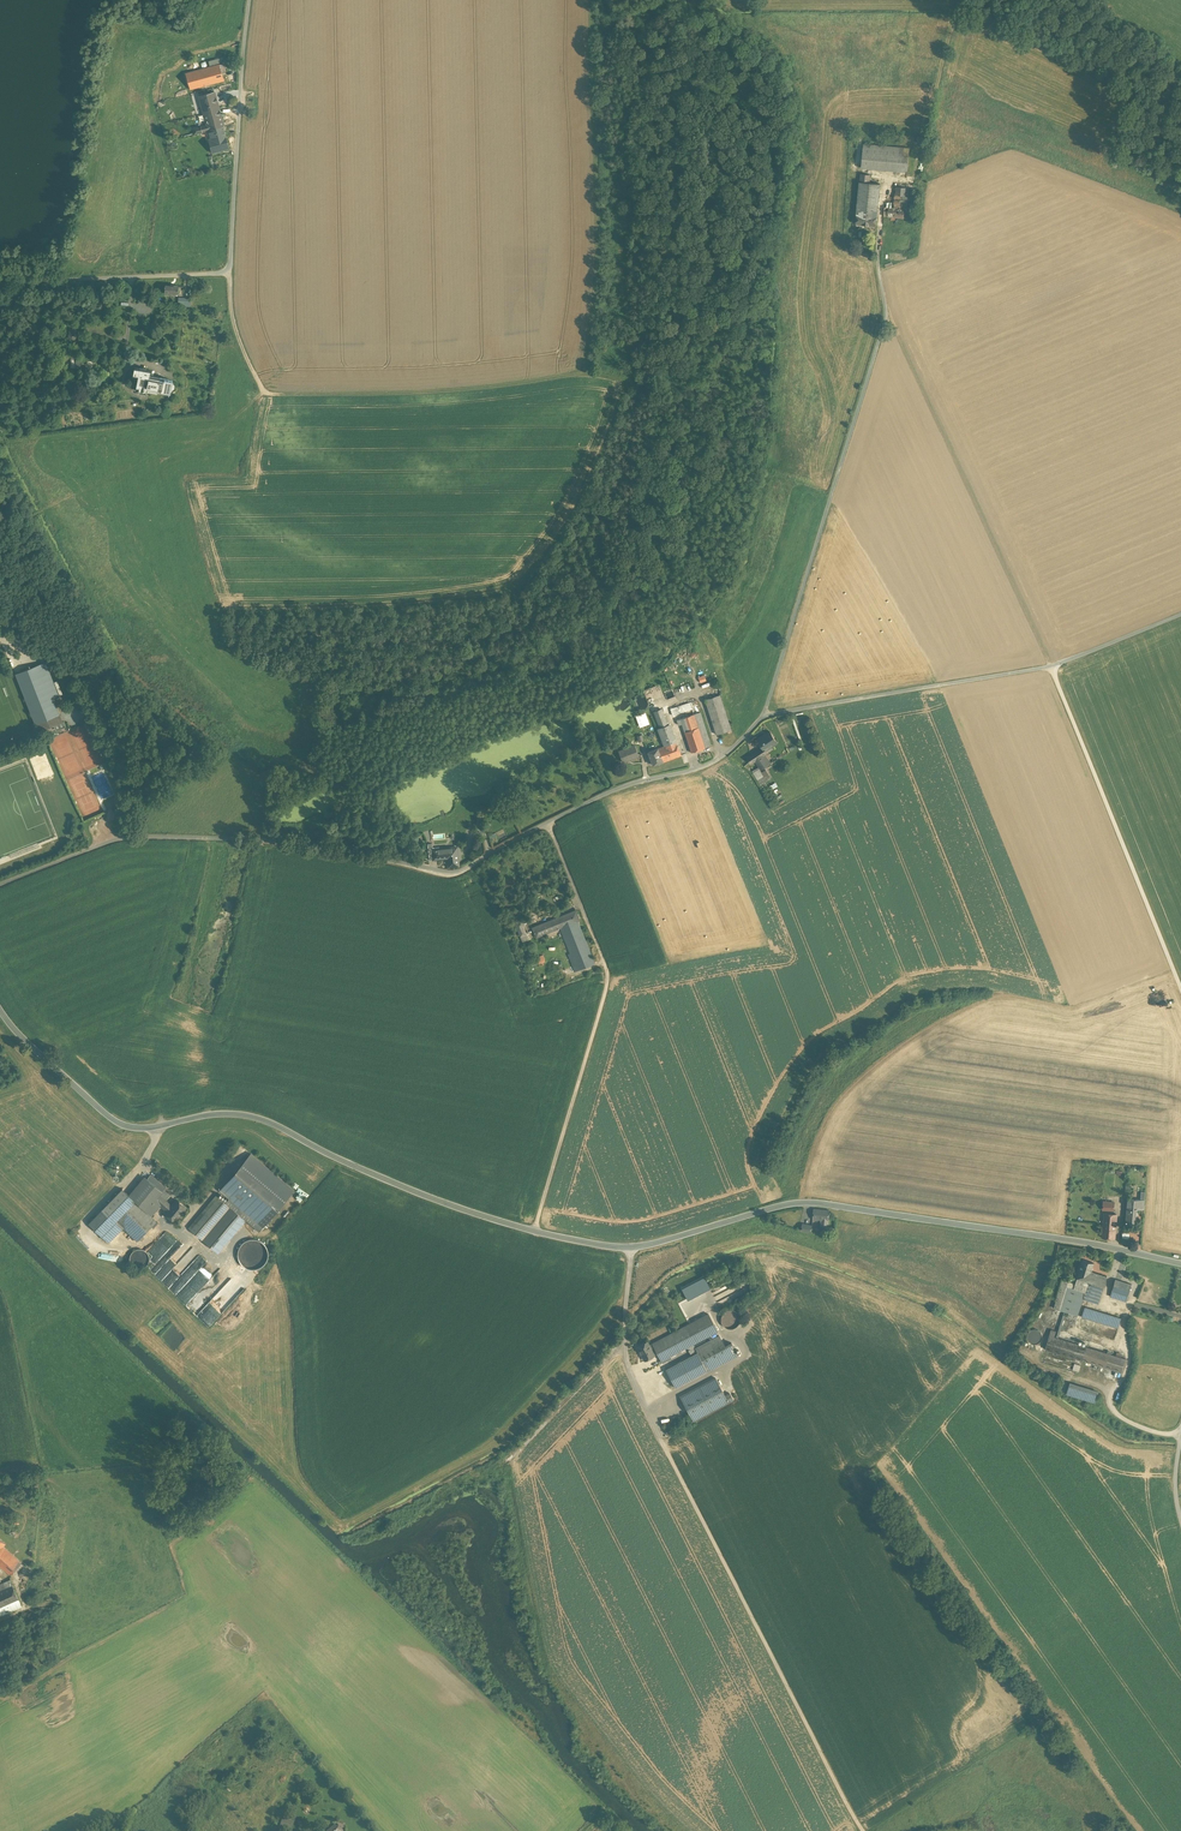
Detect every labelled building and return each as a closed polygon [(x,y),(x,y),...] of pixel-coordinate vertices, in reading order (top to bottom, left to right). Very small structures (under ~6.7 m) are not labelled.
[(209,60),(210,65),(223,62),(222,57),(209,60)] [(219,64),(186,73),(190,89),(224,80),(222,72),(219,64)] [(215,87),(198,92),(198,96),(216,90),(215,87)] [(208,129),(224,125),(215,91),(199,95),(207,124),(193,128),(195,134),(209,130),(208,129)] [(208,129),(209,130),(211,138),(208,139),(212,152),(229,147),(223,126),(224,125),(208,129)] [(885,146),(864,144),(861,167),(883,169),(885,146)] [(910,148),(885,146),(883,169),(907,172),(910,148)] [(870,174),(861,173),(860,181),(869,182),(870,174)] [(869,182),(860,181),(857,208),(877,210),(880,183),(869,182)] [(907,188),(897,186),(895,203),(892,203),(891,207),(885,206),(884,216),(903,218),(907,188)] [(907,188),(903,218),(910,219),(914,189),(907,188)] [(877,210),(857,208),(856,224),(876,225),(877,210)] [(179,286),(165,285),(165,293),(178,294),(178,290),(179,286)] [(161,378),(150,376),(151,370),(147,369),(140,368),(135,367),(133,374),(138,375),(138,377),(136,388),(140,389),(140,392),(145,393),(146,390),(147,390),(146,391),(157,393),(158,390),(170,392),(171,390),(173,388),(174,386),(172,383),(173,380),(165,379),(164,380),(160,380),(161,378)] [(59,695),(46,662),(40,664),(53,697),(59,695)] [(40,664),(16,673),(35,724),(38,731),(63,721),(60,714),(53,697),(40,664)] [(675,696),(672,689),(665,693),(668,699),(675,696)] [(720,695),(705,699),(716,734),(731,730),(720,695)] [(672,715),(692,709),(690,702),(670,709),(672,715)] [(661,709),(654,712),(660,728),(667,725),(661,709)] [(700,712),(694,714),(698,727),(705,748),(711,746),(700,712)] [(649,723),(645,713),(641,715),(641,717),(640,717),(640,718),(638,719),(640,726),(649,723)] [(694,714),(677,720),(678,725),(682,724),(685,732),(698,727),(694,714)] [(660,728),(658,728),(665,746),(676,742),(669,724),(667,725),(660,728)] [(698,727),(685,732),(691,753),(705,748),(698,727)] [(763,735),(758,739),(763,747),(766,751),(765,749),(772,745),(773,746),(778,743),(770,731),(764,736),(763,735)] [(665,746),(658,749),(663,762),(681,755),(676,742),(665,746)] [(634,745),(619,751),(623,762),(638,756),(634,745)] [(657,748),(648,752),(653,765),(658,763),(659,764),(663,763),(663,762),(658,749),(657,748)] [(761,748),(747,757),(752,764),(756,761),(761,769),(767,765),(762,758),(765,756),(765,754),(761,748)] [(771,763),(765,756),(762,758),(767,765),(771,763)] [(762,772),(760,768),(753,772),(760,784),(771,778),(767,769),(762,772)] [(484,814),(479,813),(476,829),(481,830),(484,814)] [(457,847),(437,849),(438,859),(448,858),(449,866),(459,865),(457,847)] [(512,878),(498,883),(501,889),(514,884),(512,878)] [(596,963),(575,911),(554,919),(557,927),(575,971),(596,963)] [(554,919),(533,928),(536,936),(557,927),(554,919)] [(523,926),(520,920),(514,923),(522,941),(522,942),(528,939),(523,926)] [(522,941),(514,923),(508,926),(515,944),(522,941)] [(543,955),(530,960),(532,966),(545,961),(543,955)] [(276,1198),(239,1167),(235,1172),(272,1203),(276,1198)] [(254,1193),(242,1208),(257,1221),(272,1203),(235,1172),(232,1175),(254,1193)] [(151,1196),(141,1207),(147,1212),(156,1201),(155,1200),(159,1195),(166,1187),(160,1182),(151,1174),(140,1187),(151,1196)] [(254,1193),(232,1175),(220,1189),(230,1197),(242,1208),(254,1193)] [(122,1188),(89,1222),(102,1235),(116,1220),(135,1201),(122,1188)] [(216,1194),(188,1227),(203,1240),(231,1207),(226,1202),(216,1194)] [(176,1200),(171,1205),(159,1195),(155,1200),(156,1201),(167,1210),(166,1212),(166,1213),(174,1219),(175,1219),(185,1208),(185,1206),(183,1204),(181,1204),(180,1203),(180,1201),(178,1200),(176,1200)] [(242,1208),(230,1197),(226,1202),(246,1219),(254,1226),(257,1221),(242,1208)] [(1141,1199),(1128,1198),(1126,1221),(1135,1222),(1136,1207),(1140,1208),(1141,1199)] [(141,1207),(135,1201),(116,1220),(137,1241),(156,1222),(141,1207)] [(1114,1202),(1104,1201),(1103,1209),(1114,1210),(1114,1202)] [(231,1207),(203,1240),(218,1252),(246,1219),(231,1207)] [(830,1210),(814,1208),(813,1219),(821,1220),(821,1225),(828,1226),(828,1220),(829,1220),(830,1210)] [(1117,1214),(1104,1213),(1103,1224),(1104,1224),(1116,1225),(1117,1214)] [(812,1225),(803,1223),(801,1230),(811,1232),(812,1225)] [(1116,1225),(1104,1224),(1103,1237),(1115,1238),(1115,1229),(1116,1229),(1116,1225)] [(166,1231),(147,1251),(152,1255),(171,1236),(166,1231)] [(152,1255),(149,1258),(155,1263),(177,1239),(172,1234),(171,1236),(152,1255)] [(268,1266),(266,1238),(239,1240),(242,1268),(268,1266)] [(155,1263),(150,1269),(155,1274),(183,1244),(177,1239),(155,1263)] [(183,1244),(155,1274),(161,1280),(193,1246),(183,1244)] [(193,1246),(161,1280),(168,1288),(201,1253),(193,1246)] [(149,1262),(149,1258),(149,1254),(147,1251),(143,1249),(140,1248),(136,1249),(133,1251),(131,1254),(130,1258),(131,1262),(133,1265),(136,1267),(140,1268),(144,1267),(147,1265),(149,1262)] [(201,1253),(168,1288),(175,1294),(206,1262),(201,1253)] [(1094,1262),(1083,1259),(1077,1278),(1088,1282),(1091,1271),(1094,1262)] [(220,1268),(206,1262),(175,1294),(186,1305),(220,1268)] [(1107,1276),(1091,1271),(1088,1282),(1104,1287),(1107,1276)] [(706,1276),(682,1287),(688,1299),(712,1288),(706,1276)] [(1088,1282),(1077,1278),(1075,1283),(1074,1288),(1076,1289),(1086,1292),(1101,1296),(1104,1287),(1088,1282)] [(1075,1283),(1063,1279),(1054,1308),(1065,1311),(1072,1287),(1074,1288),(1075,1283)] [(1132,1284),(1115,1279),(1112,1289),(1128,1294),(1132,1284)] [(228,1299),(234,1299),(233,1292),(235,1291),(235,1287),(233,1287),(233,1280),(226,1281),(226,1285),(227,1284),(228,1290),(229,1295),(228,1295),(228,1299)] [(1086,1292),(1076,1289),(1068,1312),(1077,1315),(1083,1298),(1086,1292)] [(1128,1294),(1112,1289),(1110,1296),(1126,1301),(1128,1294)] [(1101,1296),(1086,1292),(1083,1298),(1099,1303),(1101,1296)] [(1121,1318),(1085,1307),(1082,1317),(1118,1328),(1121,1318)] [(739,1322),(740,1319),(739,1315),(737,1312),(734,1310),(730,1309),(727,1310),(723,1312),(721,1315),(721,1319),(721,1323),(724,1326),(727,1328),(730,1328),(734,1328),(737,1326),(739,1322)] [(652,1343),(655,1349),(661,1360),(687,1347),(691,1345),(717,1331),(708,1314),(652,1343)] [(1042,1339),(1043,1336),(1042,1332),(1040,1330),(1038,1328),(1035,1328),(1032,1328),(1029,1330),(1027,1333),(1027,1336),(1027,1339),(1029,1341),(1032,1343),(1035,1344),(1038,1343),(1040,1341),(1042,1339)] [(719,1335),(695,1348),(698,1353),(707,1371),(738,1354),(731,1342),(725,1346),(719,1335)] [(1082,1360),(1087,1346),(1049,1335),(1045,1349),(1082,1360)] [(647,1341),(637,1346),(644,1360),(654,1355),(652,1350),(655,1349),(652,1343),(649,1345),(647,1341)] [(691,1355),(666,1369),(675,1387),(707,1371),(698,1353),(695,1348),(693,1345),(691,1346),(691,1345),(687,1347),(691,1355)] [(1126,1358),(1087,1346),(1082,1360),(1122,1372),(1126,1358)] [(1081,1362),(1044,1352),(1042,1362),(1078,1372),(1081,1362)] [(715,1377),(680,1396),(693,1421),(733,1399),(729,1393),(725,1395),(715,1377)] [(1098,1395),(1069,1386),(1067,1393),(1095,1402),(1098,1395)] [(11,1574),(22,1562),(3,1546),(0,1549),(0,1565),(11,1574)] [(0,1583),(0,1589),(12,1584),(10,1579),(0,1583)] [(13,1600),(19,1598),(12,1584),(0,1589),(0,1606),(13,1600)] [(0,1606),(0,1615),(16,1608),(13,1600),(0,1606)] [(13,1634),(13,1631),(11,1628),(8,1626),(5,1626),(2,1627),(0,1628),(0,1641),(2,1642),(5,1643),(8,1642),(11,1640),(13,1637),(13,1634)] [(281,1828),(291,1830),(292,1830),(294,1823),(284,1820),(281,1828)]
